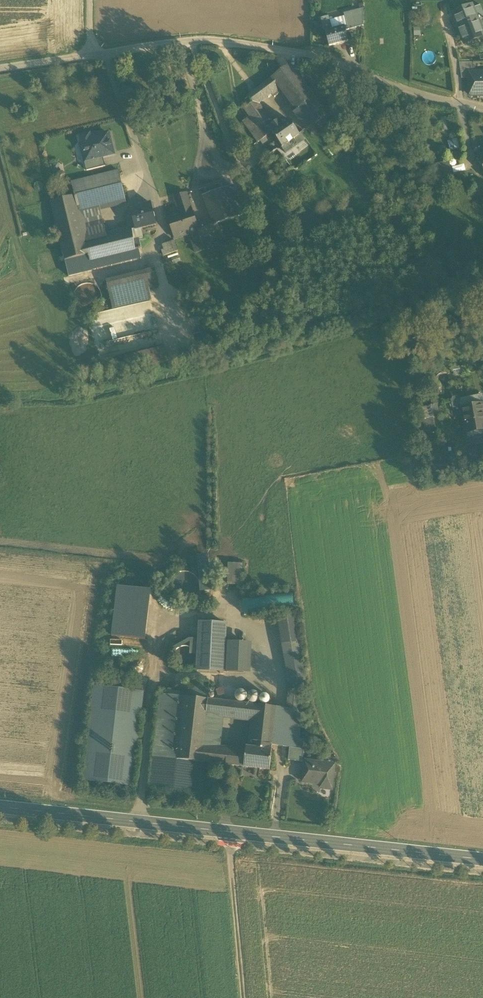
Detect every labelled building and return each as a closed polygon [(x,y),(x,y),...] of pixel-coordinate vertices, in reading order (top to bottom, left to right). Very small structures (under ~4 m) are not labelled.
[(473,9),(472,7),(465,9),(465,8),(453,13),(456,22),(453,23),(455,29),(458,28),(465,45),(482,38),(482,36),(473,9)] [(473,9),(482,36),(482,15),(480,7),(473,9)] [(344,16),(345,19),(347,28),(345,28),(345,32),(363,27),(363,12),(344,16)] [(345,32),(345,28),(332,32),(329,23),(328,19),(322,20),(329,48),(348,43),(345,32)] [(345,19),(329,23),(332,32),(345,28),(347,28),(345,19)] [(461,79),(469,79),(469,73),(473,73),(473,63),(459,63),(461,79)] [(290,68),(274,79),(281,89),(296,109),(310,99),(312,98),(290,68)] [(482,96),(482,77),(482,73),(473,73),(469,73),(469,79),(470,96),(482,96)] [(272,96),(281,89),(274,79),(259,90),(264,96),(269,92),(272,96)] [(261,98),(264,96),(259,90),(257,92),(254,94),(258,100),(261,98)] [(257,101),(258,100),(254,94),(249,98),(253,104),(244,110),(249,117),(264,138),(271,133),(277,129),(257,101)] [(296,109),(310,128),(323,118),(310,99),(296,109)] [(258,143),(264,138),(249,117),(243,122),(258,143)] [(271,133),(282,148),(299,136),(288,120),(277,129),(271,133)] [(86,154),(87,161),(87,162),(103,158),(108,157),(108,154),(114,153),(109,135),(102,137),(101,135),(90,137),(89,135),(80,137),(82,144),(81,146),(82,152),(86,154)] [(257,165),(273,184),(292,169),(278,151),(277,150),(257,165)] [(105,167),(103,158),(87,162),(87,161),(84,161),(87,172),(105,167)] [(438,166),(441,186),(452,184),(451,180),(449,164),(438,166)] [(72,183),(75,196),(79,212),(99,207),(125,201),(118,172),(72,183)] [(224,189),(236,218),(245,215),(234,185),(224,189)] [(205,195),(214,217),(216,224),(217,224),(236,218),(224,189),(205,195)] [(174,197),(179,211),(190,207),(186,193),(174,197)] [(65,261),(88,255),(89,255),(86,242),(79,212),(75,196),(52,202),(51,202),(65,261)] [(126,203),(125,201),(99,207),(99,211),(118,207),(126,203)] [(135,230),(140,229),(156,225),(151,204),(139,207),(140,209),(131,211),(131,212),(135,230)] [(106,237),(99,211),(99,207),(79,212),(86,242),(106,237)] [(196,223),(190,207),(179,211),(167,215),(170,225),(173,224),(175,230),(172,231),(175,239),(189,234),(198,231),(196,223)] [(124,214),(129,231),(132,231),(135,230),(131,212),(124,214)] [(220,233),(217,224),(216,224),(214,217),(196,223),(198,231),(189,234),(196,252),(217,245),(214,235),(220,233)] [(106,237),(86,242),(89,255),(88,255),(90,262),(119,255),(141,250),(139,240),(143,239),(140,229),(135,230),(132,231),(129,231),(106,237)] [(174,241),(167,244),(171,254),(178,252),(174,241)] [(163,257),(171,254),(167,244),(162,246),(164,250),(161,251),(163,257)] [(88,255),(65,261),(68,277),(92,271),(90,262),(88,255)] [(121,264),(119,255),(90,262),(92,271),(121,264)] [(106,281),(110,298),(149,289),(159,287),(155,269),(106,281)] [(73,298),(74,304),(78,308),(82,311),(88,312),(93,311),(98,307),(101,303),(102,297),(100,292),(97,287),(92,284),(87,283),(81,285),(77,288),(74,293),(73,298)] [(151,300),(149,289),(110,298),(112,309),(151,300)] [(125,356),(128,370),(167,361),(164,347),(125,356)] [(461,408),(482,404),(482,403),(481,396),(459,400),(456,397),(452,398),(452,402),(453,407),(461,405),(461,408)] [(461,408),(465,432),(482,429),(482,404),(461,408)] [(421,409),(423,420),(433,418),(431,406),(421,409)] [(192,600),(197,595),(199,588),(198,581),(194,575),(187,572),(180,572),(173,576),(169,582),(169,590),(172,596),(177,601),(185,602),(192,600)] [(228,585),(241,585),(241,575),(229,575),(228,585)] [(118,586),(111,636),(145,640),(151,590),(118,586)] [(292,592),(241,599),(243,616),(295,609),(292,592)] [(287,709),(277,708),(272,746),(290,748),(298,749),(304,679),(296,617),(279,619),(290,687),(287,709)] [(197,671),(218,672),(223,672),(226,624),(200,623),(197,671)] [(244,673),(245,643),(228,642),(227,672),(244,673)] [(194,665),(196,660),(195,654),(192,650),(187,647),(181,647),(176,650),(173,655),(173,660),(175,666),(179,669),(185,670),(190,669),(194,665)] [(186,694),(186,698),(208,700),(210,685),(188,682),(186,694)] [(143,692),(95,687),(84,781),(131,787),(143,692)] [(237,693),(235,697),(237,701),(241,703),(245,701),(247,696),(245,692),(241,691),(237,693)] [(153,758),(179,760),(186,698),(186,694),(166,692),(166,696),(160,695),(153,758)] [(249,694),(247,698),(249,702),(253,704),(258,702),(259,698),(257,694),(253,692),(249,694)] [(268,704),(270,700),(268,697),(264,695),(261,697),(260,700),(261,704),(265,705),(268,704)] [(203,748),(207,715),(208,700),(186,698),(179,760),(201,763),(203,748)] [(221,702),(208,700),(207,715),(223,717),(225,702),(221,702)] [(223,717),(230,718),(232,703),(225,702),(223,717)] [(230,718),(254,720),(256,705),(232,703),(230,718)] [(272,751),(272,746),(277,708),(276,708),(256,705),(254,720),(251,748),(272,751)] [(203,748),(220,750),(223,717),(207,715),(203,748)] [(220,750),(203,748),(201,763),(218,765),(220,750)] [(244,768),(270,771),(272,751),(251,748),(246,748),(246,753),(244,768)] [(289,761),(303,762),(304,750),(298,749),(290,748),(289,761)] [(218,765),(226,766),(227,751),(220,750),(218,765)] [(246,753),(227,751),(226,766),(244,768),(246,753)] [(198,794),(201,763),(179,760),(153,758),(150,789),(198,794)] [(321,788),(332,789),(335,765),(306,762),(303,782),(314,783),(314,780),(322,781),(321,788)]
